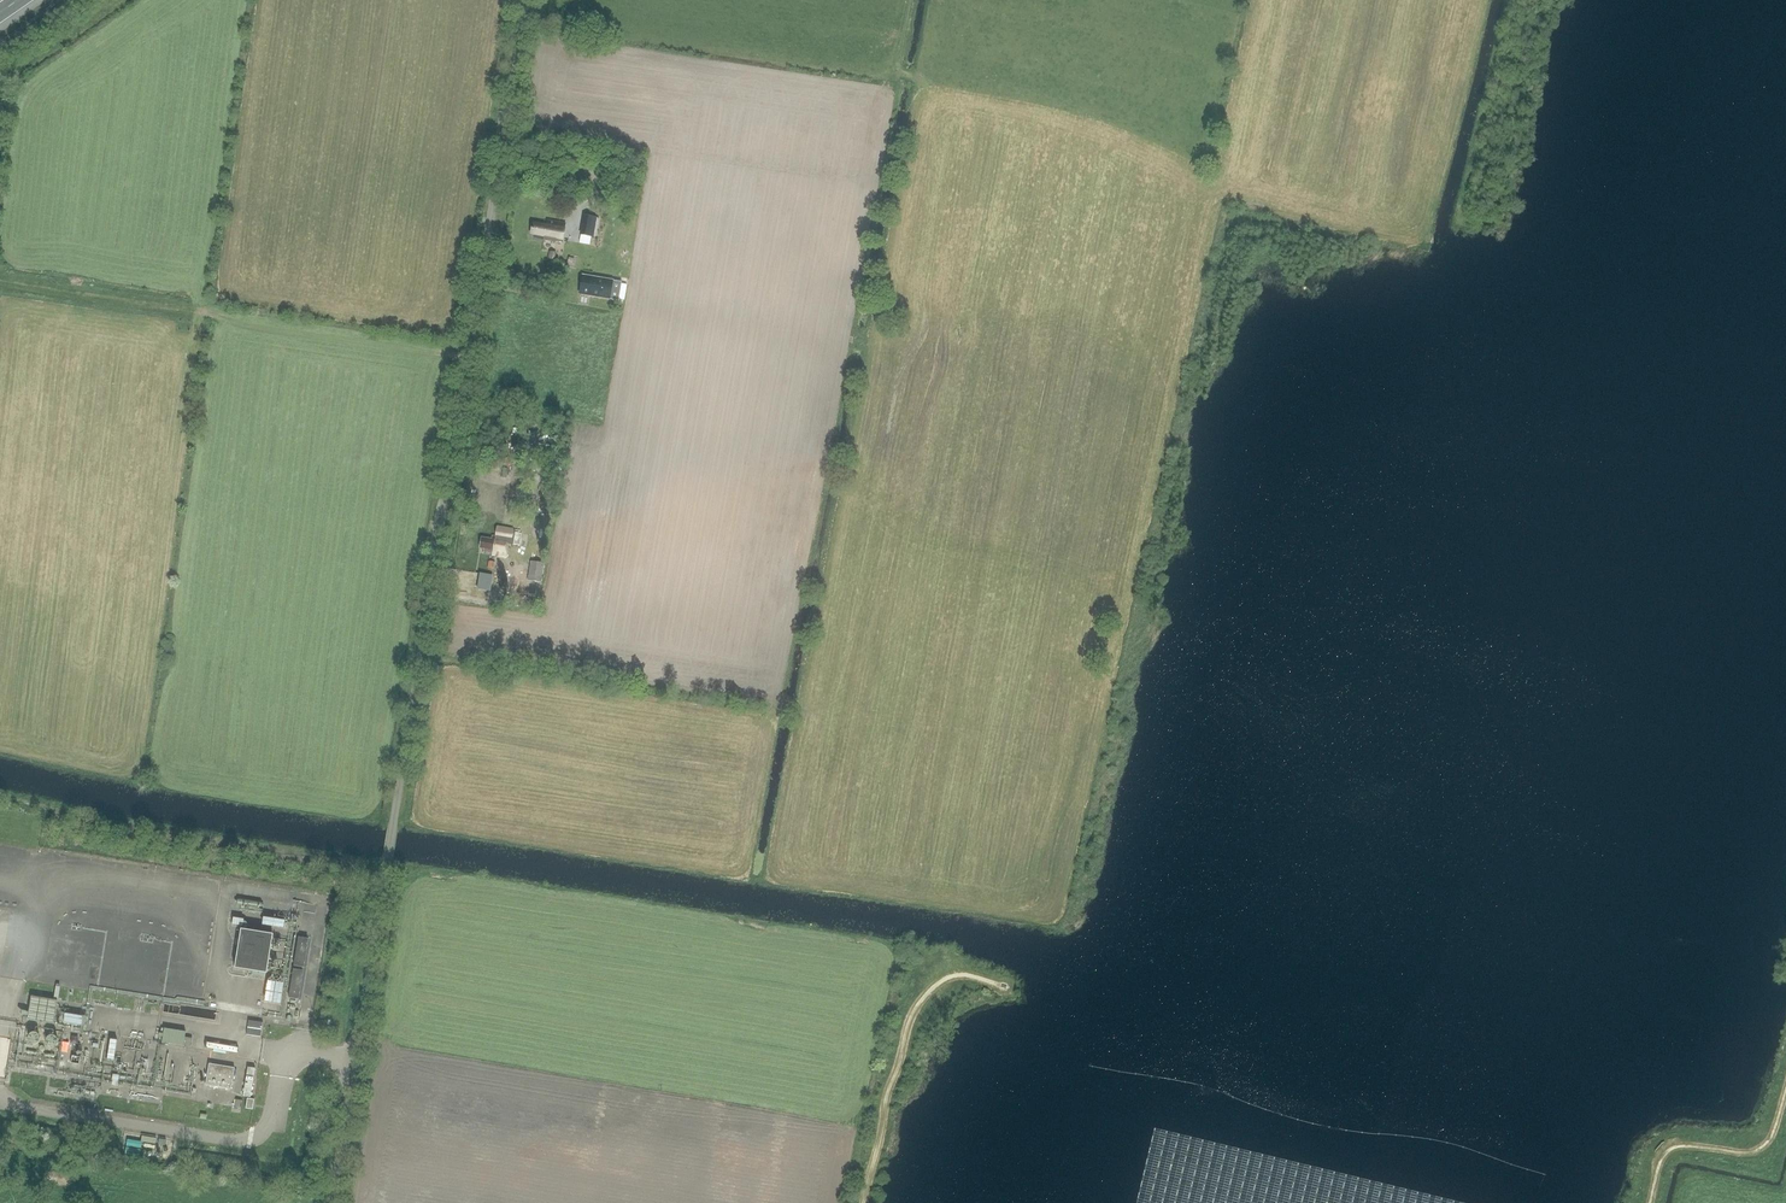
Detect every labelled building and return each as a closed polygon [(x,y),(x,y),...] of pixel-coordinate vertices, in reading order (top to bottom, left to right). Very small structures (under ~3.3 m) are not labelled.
[(562,243),(565,224),(547,221),(546,226),(533,223),(531,234),(535,235),(535,239),(562,243)] [(583,270),(586,258),(569,254),(566,266),(583,270)] [(611,300),(614,280),(582,275),(579,295),(611,300)] [(495,537),(492,536),(492,539),(481,538),(480,548),(484,549),(483,553),(507,557),(509,543),(512,544),(514,532),(512,532),(513,529),(496,526),(495,537)] [(522,534),(514,532),(513,544),(520,545),(522,534)] [(541,582),(544,563),(531,561),(528,580),(541,582)] [(519,579),(517,592),(536,596),(538,583),(519,579)] [(267,974),(273,934),(241,929),(234,968),(267,974)] [(294,966),(303,967),(308,938),(298,937),(294,966)] [(303,971),(293,969),(289,998),(298,1000),(303,971)] [(288,1003),(290,983),(273,981),(271,1001),(288,1003)] [(31,997),(28,1020),(54,1024),(58,1001),(31,997)] [(71,1012),(69,1021),(87,1024),(89,1015),(71,1012)] [(169,1027),(167,1041),(188,1045),(190,1030),(169,1027)] [(232,1088),(235,1068),(209,1063),(206,1084),(232,1088)] [(257,1069),(249,1068),(244,1097),(252,1098),(257,1069)] [(253,1110),(255,1099),(247,1098),(245,1109),(253,1110)] [(145,1141),(159,1141),(159,1137),(146,1136),(146,1140),(130,1139),(129,1153),(145,1153),(145,1141)]
